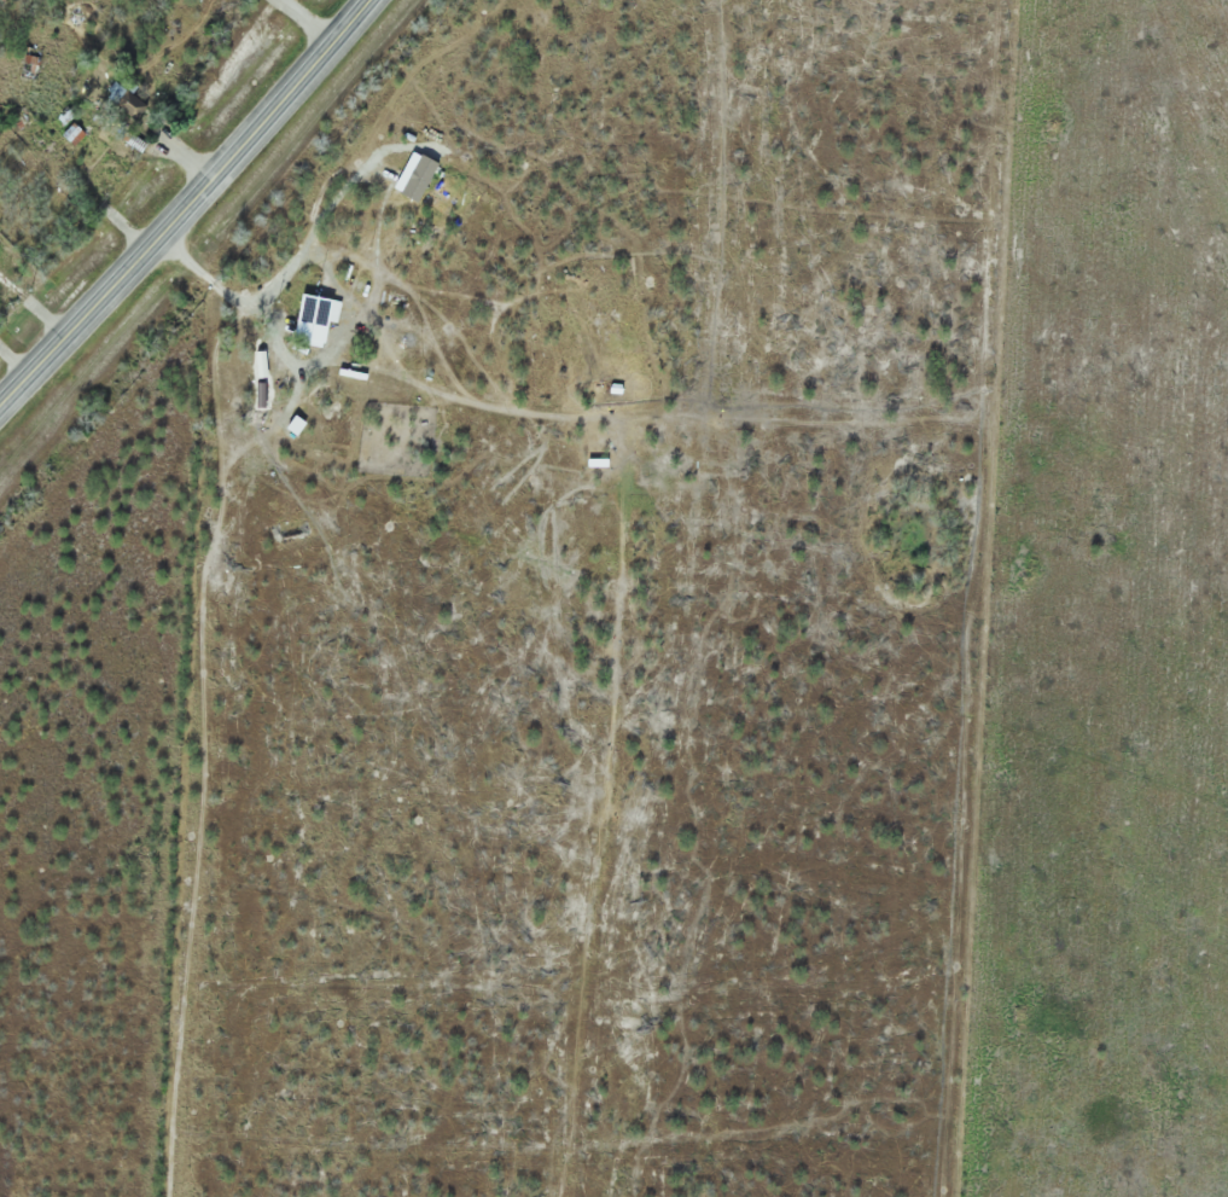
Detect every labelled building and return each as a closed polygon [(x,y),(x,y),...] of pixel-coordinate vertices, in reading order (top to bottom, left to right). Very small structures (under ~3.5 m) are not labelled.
[(142,105),(125,89),(112,104),(129,120),(142,105)] [(59,135),(71,146),(82,134),(70,123),(59,135)] [(292,339),(321,343),(326,299),(298,295),(292,339)] [(279,335),(272,333),(262,373),(269,375),(279,335)]
